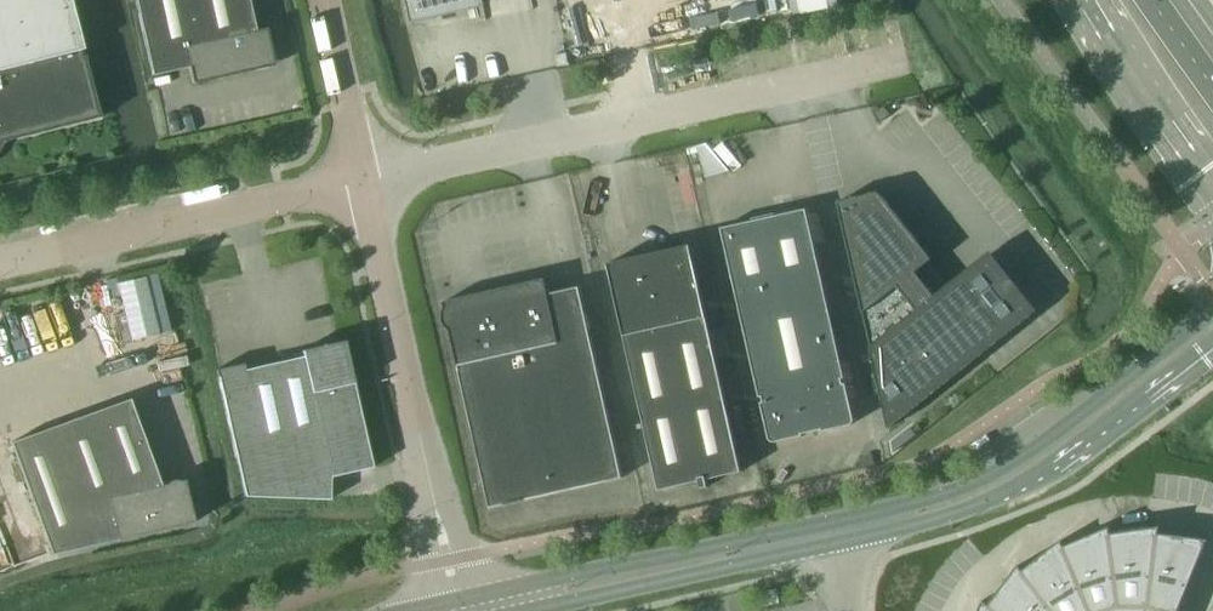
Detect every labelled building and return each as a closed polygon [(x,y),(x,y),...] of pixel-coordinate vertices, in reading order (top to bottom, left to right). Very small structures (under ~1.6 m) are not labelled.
[(101,117),(85,55),(82,56),(81,50),(84,49),(71,0),(0,0),(0,143),(101,117)] [(153,76),(189,68),(193,84),(275,66),(267,28),(257,31),(250,0),(136,0),(153,76)] [(413,23),(437,17),(437,15),(484,5),(483,0),(408,0),(413,23)] [(884,106),(875,113),(881,121),(890,113),(884,106)] [(697,145),(705,176),(730,170),(707,143),(697,145)] [(881,196),(838,206),(889,428),(918,406),(981,355),(982,355),(987,360),(1021,333),(1017,327),(1038,311),(1037,310),(991,252),(933,297),(913,272),(929,259),(881,196)] [(761,402),(769,437),(770,439),(770,440),(771,441),(773,442),(774,442),(776,442),(850,426),(852,425),(853,424),(854,423),(854,422),(855,421),(855,420),(854,419),(847,383),(844,384),(842,379),(845,378),(807,209),(722,228),(760,397),(763,397),(764,402),(761,402)] [(707,480),(742,472),(691,245),(608,264),(660,491),(700,482),(701,489),(709,487),(707,480)] [(623,478),(580,287),(549,294),(545,279),(444,302),(445,307),(443,312),(443,317),(444,323),(447,327),(451,331),(491,508),(623,478)] [(245,497),(330,500),(331,477),(373,468),(345,341),(302,351),(303,357),(245,370),(244,364),(216,370),(245,497)] [(11,443),(51,555),(193,521),(185,480),(180,481),(178,480),(176,480),(174,480),(172,480),(170,481),(168,482),(167,483),(166,484),(161,485),(129,399),(11,443)] [(978,610),(1178,610),(1206,541),(1208,541),(1208,539),(1158,533),(1158,529),(1160,528),(1160,526),(1110,533),(1109,529),(1110,528),(1109,526),(1104,528),(1063,546),(1061,542),(1062,541),(1061,539),(1022,570),(1019,567),(1020,565),(1018,564),(988,605),(984,602),(985,600),(983,599),(978,610)] [(780,602),(779,601),(777,588),(760,592),(763,606),(780,602)]
